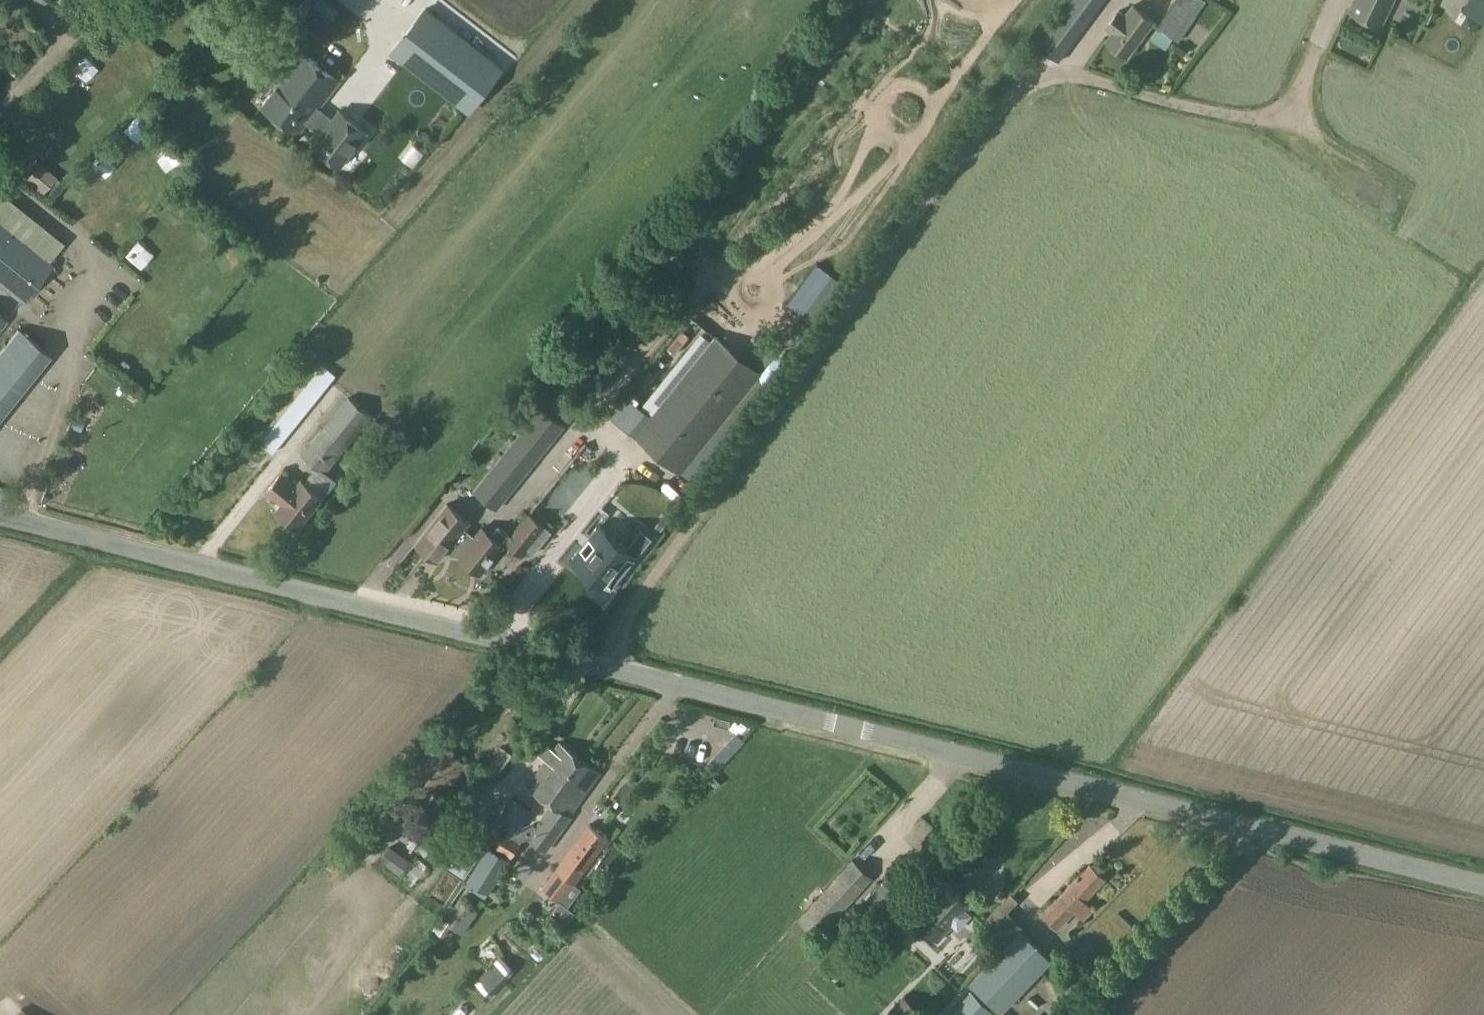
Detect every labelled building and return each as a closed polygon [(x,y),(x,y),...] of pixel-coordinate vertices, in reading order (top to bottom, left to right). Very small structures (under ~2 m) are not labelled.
[(320,26),(340,0),(309,0),(300,11),(320,26)] [(400,5),(394,0),(368,0),(389,18),(400,5)] [(1035,47),(1058,62),(1104,0),(1070,0),(1035,47)] [(1205,0),(1175,0),(1156,28),(1178,42),(1205,0)] [(1380,26),(1393,0),(1354,0),(1348,11),(1380,26)] [(1127,56),(1153,21),(1133,6),(1125,16),(1119,11),(1107,27),(1113,32),(1106,41),(1111,45),(1111,49),(1117,54),(1122,52),(1127,56)] [(502,68),(426,8),(391,53),(468,112),(502,68)] [(1471,34),(1479,22),(1467,14),(1459,27),(1471,34)] [(299,133),(309,120),(319,107),(341,79),(305,50),(263,104),(299,133)] [(354,93),(342,109),(360,122),(372,105),(354,93)] [(319,107),(309,120),(323,131),(314,144),(341,165),(368,130),(341,109),(333,118),(319,107)] [(22,166),(13,176),(32,193),(41,183),(22,166)] [(22,302),(52,264),(49,262),(62,245),(0,195),(0,284),(22,302)] [(682,284),(689,276),(667,256),(660,264),(682,284)] [(743,358),(689,313),(608,415),(680,473),(761,371),(743,358)] [(760,336),(743,358),(761,371),(777,350),(760,336)] [(596,384),(625,352),(616,344),(608,353),(609,353),(603,360),(597,355),(582,373),(587,377),(588,377),(596,384)] [(273,453),(331,381),(317,371),(260,442),(273,453)] [(532,390),(538,381),(532,375),(524,385),(532,390)] [(327,473),(372,416),(348,396),(301,455),(316,467),(327,473)] [(497,510),(565,426),(541,406),(473,491),(497,510)] [(337,481),(327,473),(316,467),(304,483),(301,480),(296,486),(281,474),(267,492),(282,503),(276,511),(298,528),(322,497),(323,498),(337,481)] [(463,530),(468,524),(446,506),(416,544),(438,562),(450,547),(455,551),(468,535),(463,530)] [(533,555),(551,532),(529,513),(511,535),(505,543),(521,557),(526,550),(533,555)] [(505,543),(511,535),(499,525),(491,535),(482,528),(473,539),(468,535),(455,551),(460,555),(460,556),(481,573),(503,545),(505,543)] [(613,586),(652,537),(641,528),(625,548),(598,525),(589,537),(596,543),(588,553),(580,547),(571,559),(602,584),(605,580),(613,586)] [(578,757),(559,742),(527,785),(551,803),(557,807),(579,777),(570,768),(578,757)] [(451,771),(461,760),(444,745),(434,756),(433,755),(428,760),(430,761),(417,775),(442,797),(459,779),(451,771)] [(600,773),(578,757),(570,768),(579,777),(557,807),(551,803),(526,838),(547,851),(572,816),(569,814),(600,773)] [(364,824),(343,846),(360,860),(380,838),(401,815),(404,816),(429,790),(410,774),(363,823),(364,824)] [(532,812),(516,799),(500,818),(516,831),(532,812)] [(503,829),(489,821),(476,845),(483,849),(488,841),(497,846),(503,829)] [(589,824),(556,870),(541,889),(559,902),(560,903),(561,902),(575,883),(601,847),(606,850),(612,841),(589,824)] [(435,825),(418,846),(434,859),(451,839),(435,825)] [(503,829),(497,846),(495,850),(511,858),(522,839),(503,829)] [(481,854),(465,843),(448,867),(464,878),(481,854)] [(848,863),(797,919),(836,954),(851,937),(832,920),(868,880),(848,863)] [(1043,913),(1058,928),(1074,911),(1083,920),(1094,909),(1085,900),(1105,879),(1090,864),(1043,913)] [(952,926),(957,930),(971,914),(966,910),(971,905),(945,881),(939,888),(932,881),(918,897),(910,890),(912,888),(893,871),(871,894),(890,911),(904,896),(919,909),(912,917),(938,941),(952,926)] [(1014,901),(1007,894),(984,921),(991,927),(1014,901)] [(566,924),(575,912),(561,902),(560,903),(559,902),(551,913),(566,924)] [(444,936),(453,923),(441,916),(433,929),(444,936)] [(1020,930),(971,981),(989,999),(1001,1011),(1050,959),(1020,930)] [(1094,970),(1100,963),(1089,952),(1082,959),(1094,970)] [(488,1000),(516,970),(500,955),(472,985),(488,1000)] [(1097,984),(1111,970),(1106,965),(1092,979),(1097,984)] [(968,1014),(989,1014),(993,1011),(970,990),(957,1004),(968,1014)]
